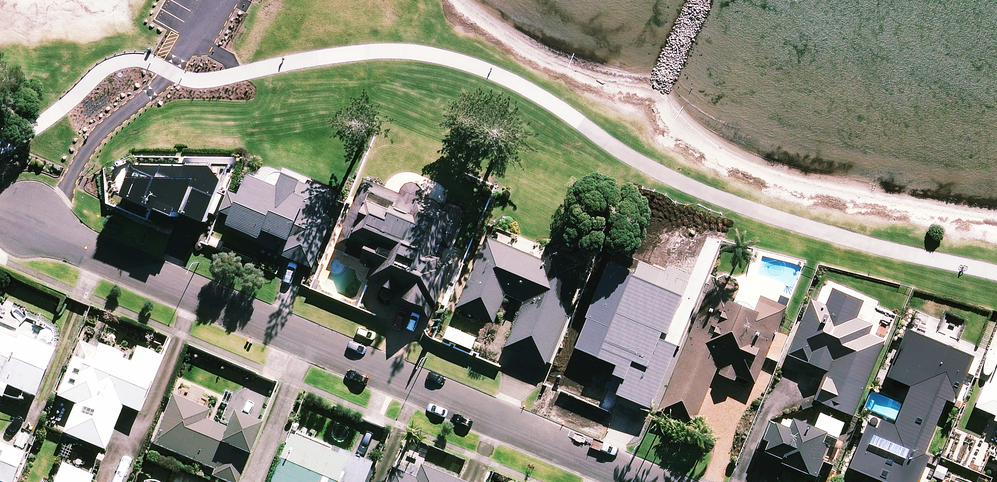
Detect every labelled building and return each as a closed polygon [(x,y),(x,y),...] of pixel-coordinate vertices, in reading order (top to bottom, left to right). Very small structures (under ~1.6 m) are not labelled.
[(227,194),(228,191),(241,162),(129,158),(128,201),(178,221),(180,215),(208,226),(213,215),(217,217),(227,194)] [(339,192),(310,180),(284,169),(282,174),(267,168),(255,171),(244,198),(228,191),(227,194),(230,196),(220,218),(233,224),(231,229),(263,242),(267,233),(274,236),(291,243),(306,206),(313,209),(295,252),(284,248),(281,256),(311,268),(313,269),(329,230),(336,232),(348,202),(337,197),(339,192)] [(337,251),(365,263),(363,266),(374,271),(370,281),(397,292),(391,305),(413,314),(416,305),(433,312),(452,266),(438,260),(451,232),(457,234),(468,209),(461,207),(447,200),(442,211),(421,202),(425,191),(407,184),(402,195),(367,180),(337,251)] [(588,266),(546,251),(543,260),(484,240),(460,311),(496,324),(505,298),(524,304),(508,351),(553,367),(588,266)] [(603,281),(594,278),(577,322),(615,336),(611,346),(632,354),(617,393),(656,407),(682,340),(664,333),(680,291),(649,279),(646,287),(635,283),(640,270),(611,259),(603,281)] [(789,308),(762,298),(756,313),(736,306),(743,290),(713,278),(659,412),(696,426),(717,375),(735,382),(737,378),(758,386),(789,308)] [(857,321),(864,303),(835,291),(827,308),(812,302),(789,357),(826,373),(814,402),(855,419),(888,343),(870,336),(873,328),(857,321)] [(58,349),(56,331),(20,318),(15,330),(0,324),(0,390),(6,390),(38,402),(58,349)] [(888,379),(912,389),(896,428),(883,422),(879,431),(869,426),(851,469),(882,481),(926,481),(935,460),(926,456),(947,404),(956,408),(976,359),(908,331),(888,379)] [(99,349),(78,342),(58,401),(74,406),(63,438),(108,454),(123,411),(141,418),(161,360),(136,351),(131,366),(122,363),(124,358),(99,349)] [(992,385),(986,382),(975,408),(983,411),(996,416),(994,422),(996,423),(996,373),(992,385)] [(172,398),(152,448),(213,473),(210,480),(216,481),(243,481),(263,430),(235,418),(230,431),(207,422),(210,413),(172,398)] [(785,461),(783,465),(820,479),(826,463),(837,467),(846,443),(843,441),(849,425),(815,412),(791,423),(784,420),(782,426),(771,421),(758,456),(769,460),(771,456),(785,461)] [(373,465),(328,448),(326,454),(289,440),(273,481),(367,481),(373,465)] [(27,458),(0,447),(0,481),(17,481),(27,458)] [(403,463),(398,475),(393,473),(389,481),(450,481),(403,463)] [(63,466),(56,481),(92,481),(94,479),(63,466)]
